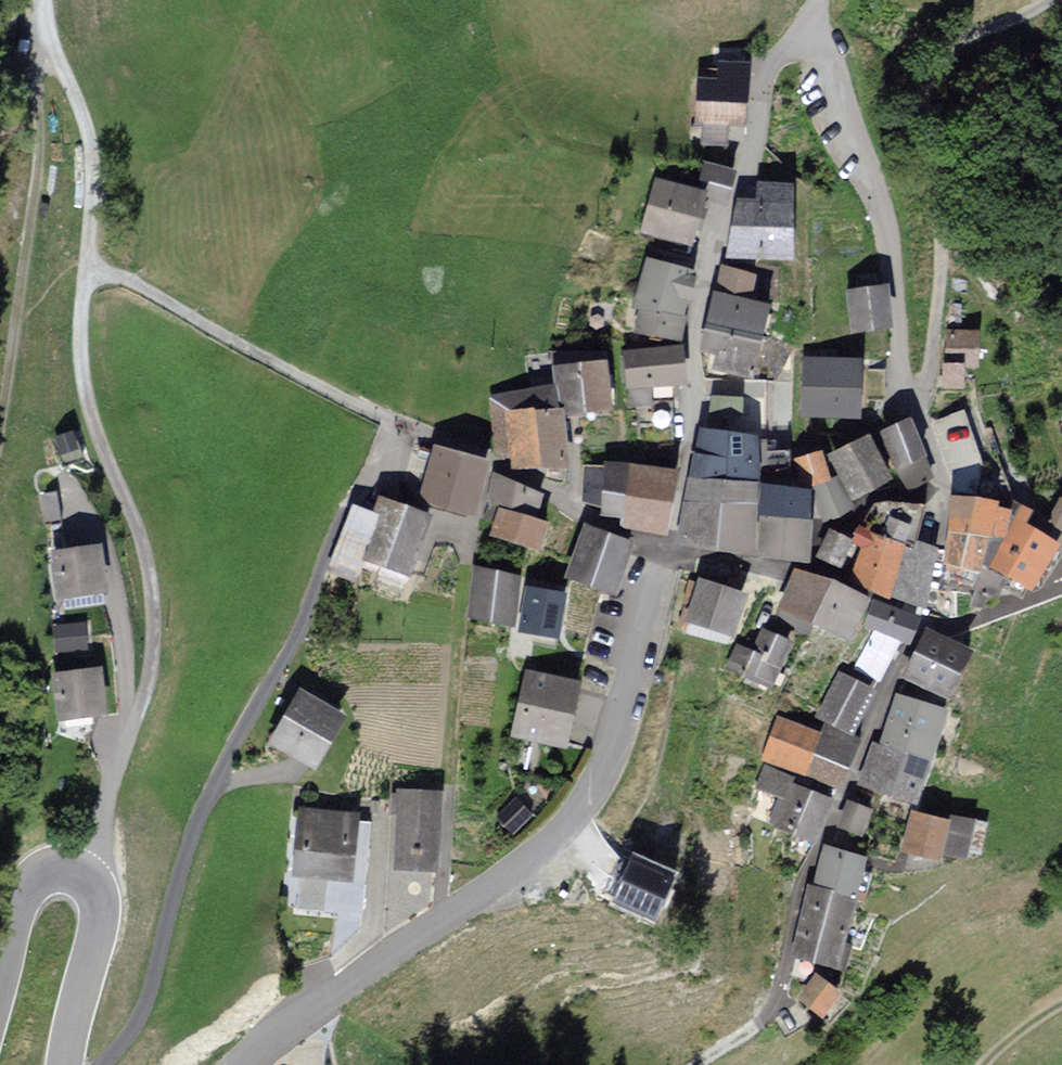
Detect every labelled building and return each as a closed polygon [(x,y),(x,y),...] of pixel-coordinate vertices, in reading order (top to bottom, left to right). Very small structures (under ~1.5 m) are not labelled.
[(745,126),(748,65),(700,63),(698,125),(707,125),(706,140),(731,141),(731,125),(745,126)] [(733,170),(707,161),(701,179),(727,188),(733,170)] [(704,191),(655,178),(641,231),(691,244),(704,191)] [(791,184),(759,182),(757,199),(738,197),(733,255),(785,259),(791,184)] [(697,271),(647,257),(634,305),(643,307),(637,329),(678,340),(697,271)] [(721,269),(709,326),(759,337),(767,303),(749,299),(754,276),(721,269)] [(890,327),(886,284),(849,288),(853,331),(890,327)] [(714,366),(751,374),(759,337),(709,326),(704,348),(717,351),(714,366)] [(977,365),(977,330),(947,330),(948,362),(942,362),(942,385),(964,384),(964,365),(977,365)] [(682,382),(680,346),(626,350),(629,386),(682,382)] [(860,417),(860,356),(804,356),(805,418),(860,417)] [(605,361),(558,367),(564,412),(610,406),(605,361)] [(554,389),(492,397),(499,447),(511,446),(514,464),(562,458),(554,389)] [(907,421),(883,431),(899,466),(923,456),(907,421)] [(72,429),(52,437),(63,466),(83,458),(72,429)] [(698,431),(696,476),(756,480),(759,434),(698,431)] [(887,473),(869,436),(833,454),(852,491),(887,473)] [(471,516),(488,462),(436,446),(420,501),(471,516)] [(819,451),(798,460),(809,485),(830,476),(819,451)] [(932,477),(923,456),(899,466),(909,487),(932,477)] [(607,462),(606,468),(602,505),(601,512),(624,515),(631,465),(607,462)] [(586,465),(581,502),(602,505),(606,468),(586,465)] [(674,470),(631,465),(624,515),(623,525),(666,530),(674,470)] [(497,476),(488,506),(501,510),(535,520),(541,498),(497,476)] [(752,547),(756,480),(696,476),(680,542),(752,547)] [(837,478),(813,489),(827,518),(851,507),(837,478)] [(808,488),(765,485),(763,513),(806,516),(808,488)] [(434,515),(380,494),(375,508),(361,502),(336,566),(358,575),(364,559),(409,577),(434,515)] [(996,501),(954,497),(951,529),(991,533),(1004,534),(1007,510),(996,509),(996,501)] [(1061,500),(1046,530),(1061,538),(1061,500)] [(1032,512),(1023,507),(992,564),(1032,586),(1056,542),(1025,525),(1032,512)] [(536,544),(543,522),(535,520),(501,510),(495,532),(536,544)] [(811,517),(806,516),(763,513),(760,552),(808,556),(811,517)] [(890,517),(885,531),(883,536),(905,544),(912,524),(890,517)] [(629,542),(586,527),(570,573),(614,588),(629,542)] [(889,591),(905,544),(883,536),(878,534),(858,527),(853,541),(862,544),(850,577),(889,591)] [(946,558),(980,566),(991,533),(951,529),(946,558)] [(857,544),(831,531),(819,555),(845,567),(857,544)] [(917,541),(915,547),(905,544),(889,591),(924,603),(937,547),(917,541)] [(99,546),(54,552),(61,593),(105,587),(99,546)] [(849,635),(865,599),(798,569),(782,606),(849,635)] [(1003,577),(983,571),(973,599),(984,603),(988,591),(997,594),(1003,577)] [(518,577),(477,572),(472,614),(513,619),(518,577)] [(731,634),(746,592),(700,576),(685,619),(731,634)] [(562,593),(529,588),(523,628),(556,633),(562,593)] [(915,618),(874,599),(863,623),(872,628),(853,669),(878,681),(897,641),(902,644),(915,618)] [(82,625),(56,628),(57,638),(83,636),(82,625)] [(770,686),(793,642),(764,627),(753,648),(738,641),(727,663),(770,686)] [(969,650),(928,629),(903,676),(944,698),(969,650)] [(84,646),(83,636),(57,638),(58,649),(84,646)] [(99,669),(55,675),(60,716),(105,710),(99,669)] [(564,749),(579,682),(529,672),(514,738),(564,749)] [(840,673),(829,696),(863,712),(874,689),(840,673)] [(342,716),(300,692),(269,744),(311,769),(342,716)] [(946,707),(896,692),(880,744),(930,760),(946,707)] [(853,731),(863,712),(829,696),(820,715),(853,731)] [(781,719),(765,757),(805,773),(821,735),(781,719)] [(856,739),(824,727),(821,735),(805,773),(836,786),(856,739)] [(930,760),(880,744),(873,742),(859,783),(916,802),(930,760)] [(766,766),(758,785),(783,796),(789,781),(791,777),(766,766)] [(829,798),(789,781),(783,796),(772,821),(812,839),(829,798)] [(440,794),(396,790),(394,814),(400,814),(395,867),(434,871),(440,794)] [(516,796),(496,815),(513,833),(534,814),(516,796)] [(869,811),(849,804),(841,825),(861,832),(869,811)] [(357,812),(299,806),(291,874),(323,878),(320,910),(357,914),(368,823),(355,822),(357,812)] [(947,822),(914,813),(905,846),(938,855),(947,822)] [(984,824),(955,819),(949,850),(977,856),(984,824)] [(865,858),(826,848),(816,885),(855,895),(865,858)] [(674,875),(635,857),(617,897),(656,915),(674,875)] [(843,941),(855,895),(816,885),(810,884),(799,929),(843,941)] [(851,943),(843,941),(799,929),(792,955),(844,968),(851,943)] [(839,993),(818,975),(797,999),(818,1017),(839,993)]
